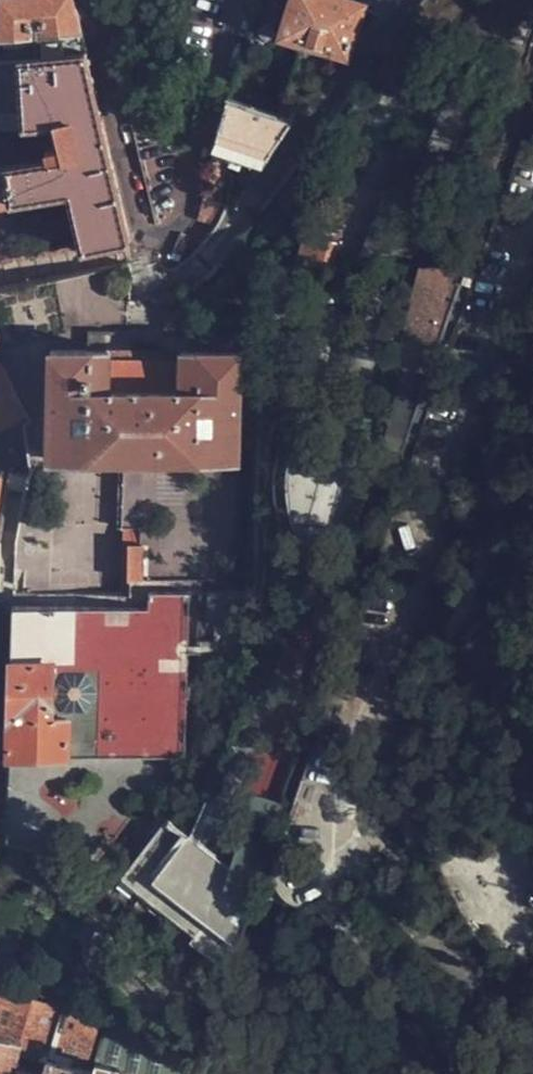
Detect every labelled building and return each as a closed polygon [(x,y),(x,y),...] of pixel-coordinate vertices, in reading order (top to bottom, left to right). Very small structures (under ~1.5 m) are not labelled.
[(86,49),(76,0),(1,0),(0,56),(86,49)] [(368,8),(343,0),(296,0),(279,50),(348,68),(368,8)] [(3,215),(1,198),(65,190),(80,249),(131,239),(119,186),(95,86),(86,49),(0,56),(5,131),(8,162),(0,163),(0,215),(3,215)] [(261,165),(294,119),(230,97),(219,136),(216,147),(222,150),(261,165)] [(261,165),(222,150),(201,205),(226,218),(237,201),(239,198),(261,165)] [(421,261),(398,363),(433,370),(456,268),(421,261)] [(201,314),(169,312),(170,332),(201,332),(201,314)] [(238,467),(240,351),(47,348),(46,408),(45,465),(238,467)] [(27,407),(4,361),(0,362),(0,423),(27,407)] [(26,469),(45,465),(46,408),(27,407),(30,422),(22,425),(26,469)] [(5,521),(9,471),(2,471),(0,471),(0,521),(5,521)] [(128,578),(147,576),(144,530),(125,532),(128,578)] [(12,844),(45,850),(47,756),(187,759),(192,593),(159,592),(152,592),(151,608),(17,605),(9,841),(12,844)] [(232,964),(279,826),(250,815),(244,827),(232,864),(169,816),(125,872),(188,922),(185,927),(232,964)] [(112,998),(99,988),(74,1063),(37,1050),(51,1006),(1,989),(0,991),(0,1073),(102,1073),(112,998)] [(112,998),(102,1073),(206,1073),(112,998)]
